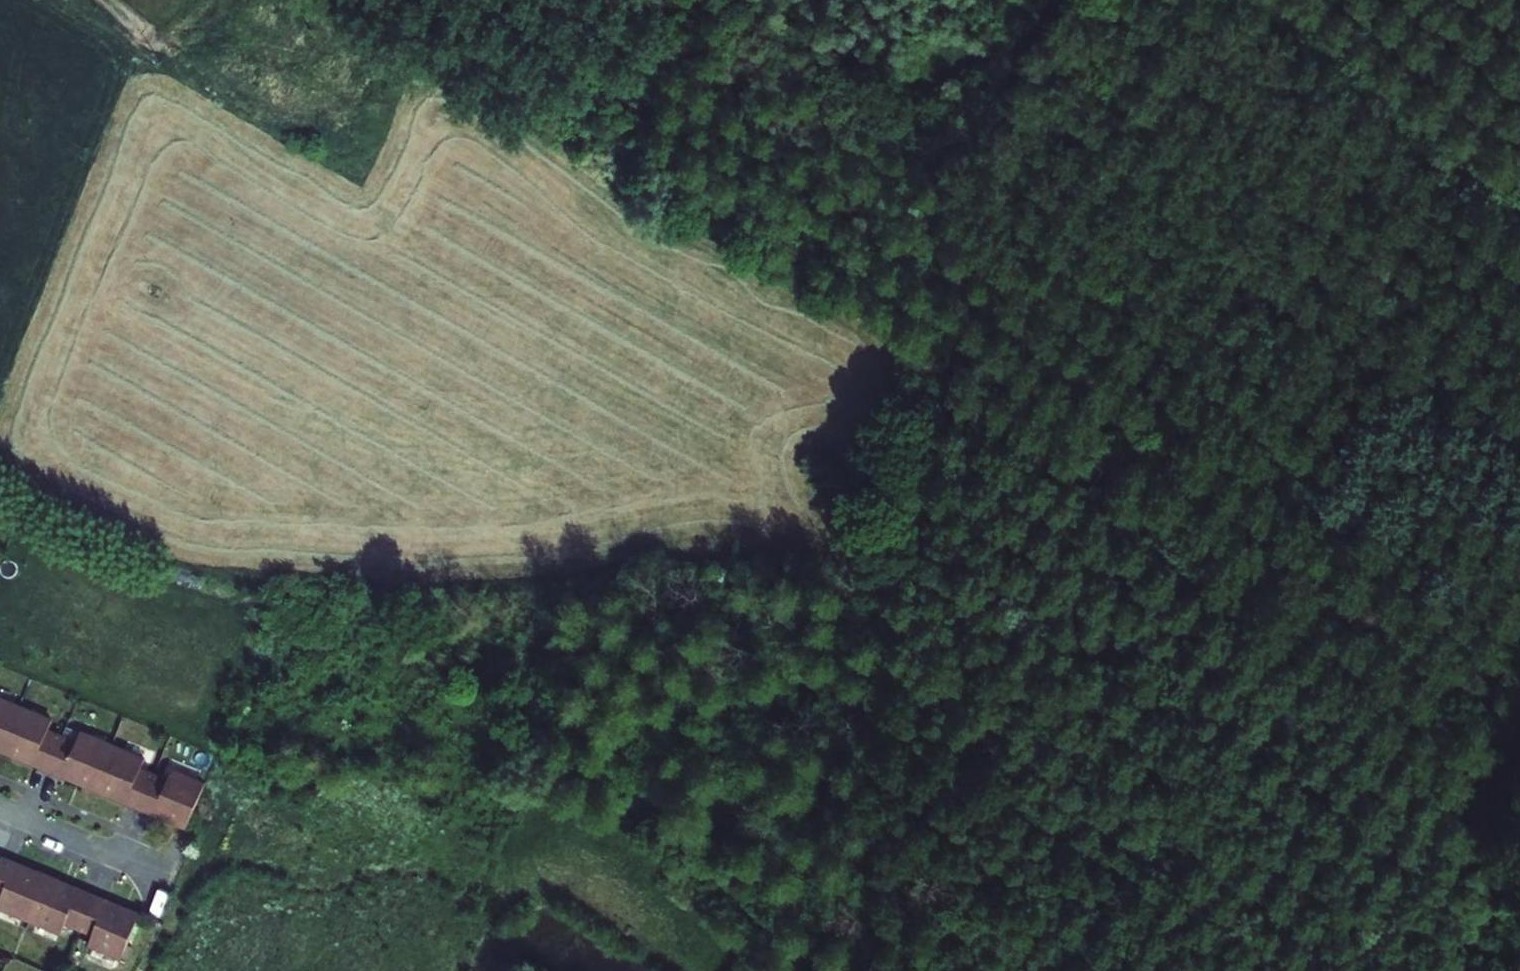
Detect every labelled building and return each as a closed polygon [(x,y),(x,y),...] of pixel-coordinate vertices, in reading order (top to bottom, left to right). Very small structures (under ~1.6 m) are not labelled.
[(14,709),(0,703),(0,744),(14,709)] [(57,737),(43,731),(46,722),(14,709),(0,744),(0,755),(34,768),(43,771),(57,737)] [(88,792),(107,747),(75,734),(71,742),(57,737),(43,771),(60,779),(88,792)] [(134,810),(149,775),(135,769),(139,761),(107,747),(88,792),(127,807),(134,810)] [(180,831),(199,786),(166,772),(162,780),(149,775),(134,810),(180,831)] [(42,876),(31,872),(14,865),(0,860),(0,911),(24,921),(42,876)] [(73,932),(87,897),(80,894),(53,883),(42,876),(24,921),(56,935),(59,926),(73,932)] [(116,959),(134,915),(122,910),(106,904),(87,897),(73,932),(86,937),(83,946),(116,959)]
